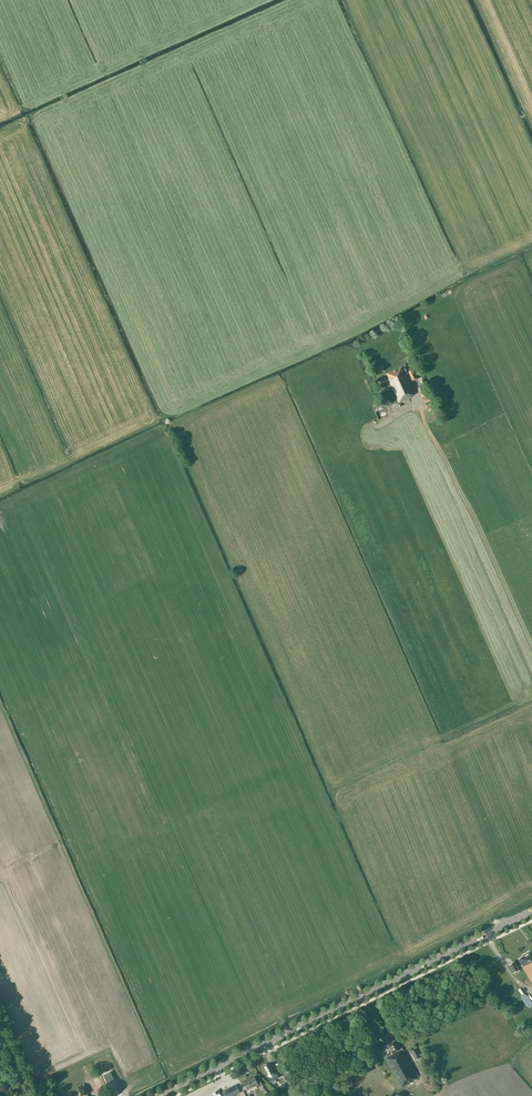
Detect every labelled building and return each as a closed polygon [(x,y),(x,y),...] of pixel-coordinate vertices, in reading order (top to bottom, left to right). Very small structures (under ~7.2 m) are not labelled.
[(119,69),(116,61),(109,63),(107,58),(104,60),(109,73),(119,69)] [(413,369),(408,372),(406,367),(403,369),(402,366),(386,374),(399,403),(411,397),(410,396),(415,394),(406,375),(409,374),(412,381),(417,379),(413,369)] [(422,385),(416,388),(418,390),(421,397),(427,394),(423,387),(422,385)] [(531,951),(529,951),(522,955),(522,957),(518,959),(522,965),(521,965),(531,982),(531,950),(531,951)] [(514,961),(509,964),(514,972),(519,969),(514,961)] [(527,996),(526,994),(525,994),(524,993),(523,993),(522,994),(521,995),(520,996),(521,997),(522,999),(523,1000),(526,1004),(531,1001),(527,996)] [(409,1059),(408,1059),(402,1047),(399,1049),(394,1040),(389,1043),(389,1042),(386,1044),(381,1047),(386,1056),(385,1056),(386,1058),(385,1058),(401,1087),(413,1081),(412,1079),(418,1076),(409,1059)] [(416,1048),(411,1051),(415,1060),(420,1057),(416,1048)] [(279,1070),(274,1073),(270,1063),(263,1066),(267,1075),(271,1073),(274,1080),(278,1078),(280,1083),(284,1081),(282,1076),(279,1070)] [(110,1072),(104,1075),(108,1084),(115,1080),(110,1072)] [(260,1081),(257,1082),(253,1074),(249,1076),(250,1077),(243,1080),(248,1089),(256,1085),(257,1087),(262,1085),(260,1081)] [(96,1089),(102,1086),(96,1075),(91,1077),(96,1089)] [(87,1094),(89,1093),(86,1087),(85,1087),(84,1084),(78,1087),(82,1095),(83,1095),(88,1095),(87,1094)] [(222,1091),(225,1095),(232,1095),(240,1092),(236,1085),(222,1091)]
